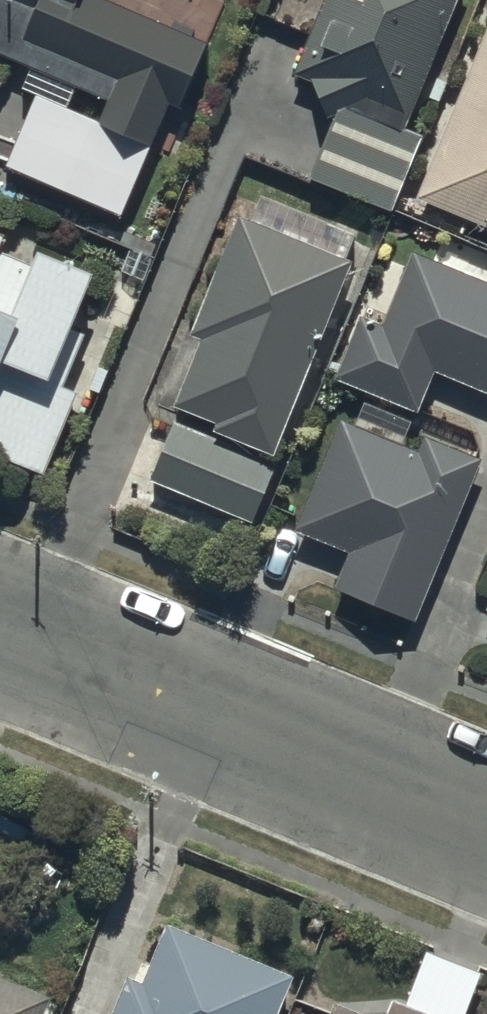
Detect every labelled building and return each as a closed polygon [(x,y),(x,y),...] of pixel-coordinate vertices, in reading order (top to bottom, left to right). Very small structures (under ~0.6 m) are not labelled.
[(33,98),(64,112),(74,88),(106,102),(96,125),(151,149),(168,110),(175,113),(206,41),(111,0),(0,0),(0,60),(31,73),(22,94),(33,98)] [(291,76),(311,84),(333,120),(310,180),(391,214),(420,136),(404,130),(456,0),(320,0),(291,76)] [(415,200),(486,229),(486,24),(415,200)] [(120,219),(151,149),(96,125),(64,112),(33,98),(16,138),(3,169),(120,219)] [(354,263),(238,217),(187,343),(199,348),(172,416),(177,419),(149,486),(248,526),(354,263)] [(330,378),(414,412),(431,369),(486,391),(486,262),(440,243),(432,263),(414,255),(385,325),(357,314),(330,378)] [(42,471),(78,386),(61,379),(85,322),(74,317),(93,271),(35,247),(28,265),(0,253),(0,453),(42,471)] [(420,452),(338,421),(295,534),(348,553),(333,591),(415,622),(478,457),(426,437),(420,452)] [(167,927),(142,987),(124,980),(110,1013),(280,1013),(294,979),(167,927)] [(48,1001),(0,981),(0,1013),(42,1013),(48,1001)] [(390,996),(382,1013),(433,1013),(390,996)] [(334,1000),(328,1013),(368,1013),(334,1000)]
